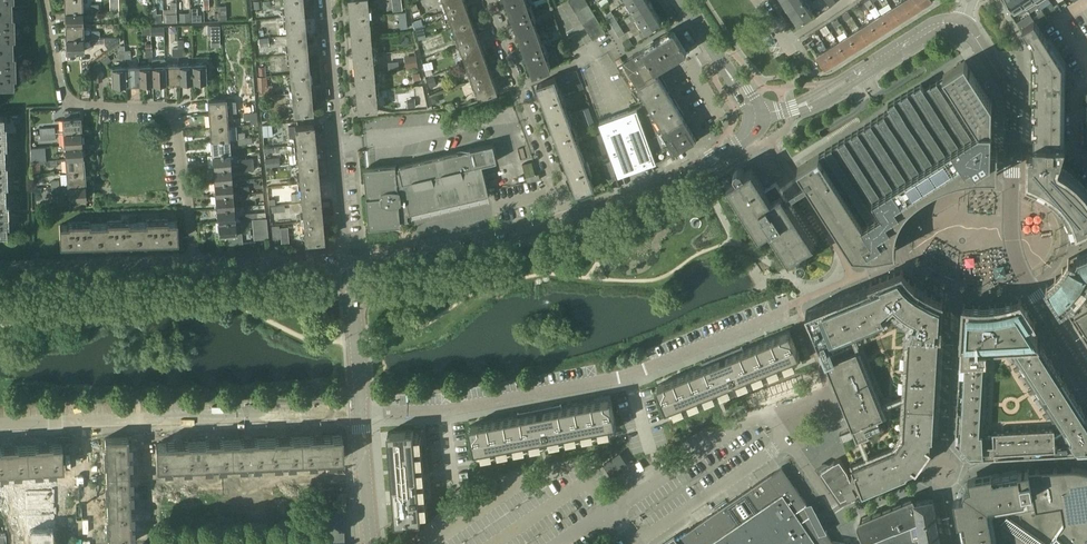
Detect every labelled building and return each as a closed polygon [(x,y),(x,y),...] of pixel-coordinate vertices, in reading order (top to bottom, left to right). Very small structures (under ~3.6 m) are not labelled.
[(82,0),(64,0),(65,11),(82,11),(82,0)] [(302,0),(283,0),(284,9),(281,9),(282,24),(285,24),(286,35),(305,34),(302,0)] [(368,0),(349,0),(352,36),(371,34),(368,0)] [(394,10),(403,9),(402,0),(393,0),(394,10)] [(464,0),(444,0),(454,26),(471,20),(464,0)] [(527,0),(511,0),(507,2),(520,37),(538,31),(527,0)] [(588,3),(585,0),(581,0),(572,5),(575,11),(588,3)] [(649,0),(627,0),(647,31),(662,22),(649,0)] [(805,0),(783,0),(798,22),(813,12),(805,0)] [(903,0),(902,0),(892,6),(900,19),(911,12),(903,0)] [(918,0),(903,0),(911,12),(922,5),(918,0)] [(1021,0),(1006,0),(1014,11),(1024,5),(1026,8),(1021,0)] [(579,17),(591,9),(588,3),(575,11),(579,17)] [(225,5),(218,5),(218,19),(226,18),(225,5)] [(862,9),(860,5),(853,9),(856,13),(862,9)] [(900,19),(892,6),(881,13),(889,26),(900,19)] [(13,16),(11,16),(11,7),(0,7),(0,46),(12,46),(12,37),(14,37),(13,16)] [(419,9),(413,11),(415,17),(421,15),(419,9)] [(582,22),(594,15),(591,9),(579,17),(582,22)] [(625,33),(611,10),(605,14),(619,37),(625,33)] [(82,24),(82,11),(65,11),(65,25),(82,24)] [(852,15),(849,11),(843,15),(846,20),(852,15)] [(889,26),(881,13),(871,20),(879,33),(889,26)] [(586,28),(598,21),(594,15),(582,22),(586,28)] [(841,22),(838,18),(832,22),(835,26),(841,22)] [(1065,142),(1064,142),(1061,142),(1062,63),(1049,43),(1047,40),(1034,19),(1022,27),(1027,35),(1025,36),(1030,42),(1031,41),(1032,43),(1035,54),(1035,55),(1033,55),(1033,63),(1034,63),(1034,73),(1032,73),(1032,81),(1034,81),(1034,90),(1032,90),(1032,98),(1034,98),(1034,107),(1032,107),(1032,115),(1034,115),(1033,143),(1033,150),(1028,150),(1027,150),(1027,151),(1027,158),(1027,159),(1026,166),(1026,167),(1026,175),(1026,176),(1026,180),(1026,182),(1028,182),(1037,187),(1038,187),(1044,190),(1045,191),(1050,195),(1051,196),(1056,200),(1057,201),(1061,206),(1062,207),(1065,212),(1066,213),(1069,219),(1069,221),(1071,225),(1072,230),(1072,232),(1073,231),(1078,229),(1086,225),(1086,190),(1085,187),(1077,178),(1068,171),(1059,166),(1058,164),(1060,158),(1065,142)] [(484,56),(471,20),(454,26),(467,62),(484,56)] [(879,33),(871,20),(860,27),(868,40),(879,33)] [(589,34),(601,26),(598,21),(586,28),(589,34)] [(83,37),(82,24),(65,25),(66,38),(83,37)] [(219,25),(207,26),(207,35),(210,35),(219,34),(219,25)] [(423,25),(415,27),(418,39),(426,37),(423,25)] [(823,34),(830,30),(827,25),(821,30),(820,28),(816,31),(818,34),(822,32),(823,34)] [(163,26),(154,26),(155,35),(164,35),(163,26)] [(592,39),(605,32),(601,26),(589,34),(592,39)] [(868,40),(860,27),(849,34),(857,47),(868,40)] [(696,137),(672,96),(655,69),(686,50),(674,29),(622,60),(623,61),(617,65),(658,131),(655,132),(639,106),(599,120),(618,174),(656,160),(660,159),(696,137)] [(551,67),(538,31),(520,37),(533,73),(551,67)] [(820,37),(818,34),(816,31),(806,37),(810,43),(820,37)] [(308,72),(305,34),(286,35),(287,47),(285,47),(286,62),(289,62),(290,74),(308,72)] [(375,71),(371,34),(352,36),(356,74),(375,71)] [(857,47),(849,34),(838,41),(846,54),(857,47)] [(109,49),(120,42),(120,36),(99,37),(91,37),(91,43),(104,43),(109,49)] [(83,51),(83,37),(66,38),(66,52),(83,51)] [(267,37),(259,38),(260,45),(268,44),(267,37)] [(629,38),(622,42),(626,48),(632,44),(629,38)] [(846,54),(838,41),(827,48),(835,61),(846,54)] [(15,54),(12,54),(12,46),(0,46),(0,86),(13,85),(13,76),(15,76),(15,54)] [(835,61),(827,48),(817,55),(825,67),(835,61)] [(497,91),(484,56),(467,62),(479,97),(497,91)] [(997,149),(991,149),(992,103),(964,61),(924,86),(920,81),(888,103),(890,108),(797,167),(807,183),(837,230),(852,254),(876,255),(895,252),(895,239),(896,228),(901,216),(905,210),(912,204),(917,198),(927,192),(944,183),(960,179),(976,176),(997,175),(997,149)] [(193,81),(192,63),(178,64),(179,81),(193,81)] [(207,80),(206,63),(192,63),(193,81),(207,80)] [(165,82),(165,64),(151,65),(152,82),(165,82)] [(179,81),(178,64),(165,64),(165,82),(179,81)] [(102,79),(102,65),(94,66),(94,80),(102,79)] [(152,82),(151,65),(138,66),(139,83),(152,82)] [(126,84),(125,66),(112,67),(112,84),(126,84)] [(139,83),(138,66),(125,66),(126,84),(139,83)] [(378,109),(375,71),(356,74),(359,111),(378,109)] [(312,110),(308,72),(290,74),(291,85),(288,85),(289,100),(292,100),(293,112),(312,110)] [(266,75),(257,76),(259,94),(267,93),(266,75)] [(567,113),(554,77),(537,83),(550,119),(567,113)] [(227,112),(226,99),(208,100),(209,113),(227,112)] [(228,125),(227,112),(209,113),(210,127),(228,125)] [(581,149),(567,113),(550,119),(563,156),(581,149)] [(81,130),(80,116),(63,118),(64,132),(81,130)] [(316,162),(315,143),(313,123),(295,125),(296,137),(293,137),(295,152),(297,152),(298,164),(316,162)] [(229,139),(228,125),(210,127),(212,140),(229,139)] [(82,143),(81,130),(64,132),(65,145),(82,143)] [(599,133),(594,135),(597,144),(602,142),(599,133)] [(230,152),(229,139),(212,140),(213,153),(230,152)] [(597,144),(592,146),(594,152),(605,149),(602,142),(597,144)] [(83,157),(82,143),(65,145),(66,158),(83,157)] [(489,194),(482,163),(497,160),(493,143),(399,165),(400,169),(397,170),(396,165),(364,167),(366,184),(368,184),(372,222),(408,218),(408,213),(489,194)] [(594,186),(581,149),(563,156),(577,192),(594,186)] [(231,166),(230,152),(213,153),(214,167),(231,166)] [(84,170),(83,157),(66,158),(67,172),(84,170)] [(279,157),(265,159),(265,167),(279,165),(279,157)] [(44,160),(31,161),(32,170),(39,170),(39,164),(40,163),(44,163),(44,160)] [(610,161),(603,163),(605,169),(609,180),(616,177),(612,166),(610,161)] [(320,200),(318,181),(316,162),(298,164),(299,176),(297,176),(298,190),(300,190),(301,202),(320,200)] [(232,179),(231,166),(214,167),(215,181),(232,179)] [(814,243),(785,197),(775,181),(765,188),(752,167),(745,172),(742,167),(738,166),(734,168),(733,172),(737,177),(726,184),(759,235),(769,229),(788,259),(796,254),(798,258),(799,259),(803,260),(806,258),(807,254),(806,253),(804,249),(814,243)] [(85,183),(84,170),(67,172),(68,185),(85,183)] [(233,193),(232,179),(215,181),(216,195),(233,193)] [(87,197),(85,183),(68,185),(69,198),(87,197)] [(8,202),(5,202),(5,193),(0,193),(0,233),(6,233),(6,224),(8,224),(8,202)] [(234,206),(233,193),(216,195),(217,208),(234,206)] [(323,239),(321,219),(320,200),(301,202),(302,213),(300,213),(301,228),(304,228),(305,240),(323,239)] [(235,219),(234,206),(217,208),(218,221),(235,220),(235,219)] [(266,217),(257,218),(253,218),(254,237),(267,236),(266,217)] [(177,241),(177,220),(168,221),(168,218),(146,219),(146,221),(138,222),(139,242),(177,241)] [(139,242),(138,222),(130,222),(130,219),(108,220),(108,222),(99,223),(100,243),(139,242)] [(239,231),(238,228),(240,220),(240,219),(235,219),(235,220),(218,221),(219,235),(226,234),(226,243),(244,242),(244,241),(242,241),(242,240),(241,240),(239,231)] [(100,243),(99,223),(90,223),(90,221),(68,221),(68,224),(59,224),(60,244),(100,243)] [(280,236),(279,224),(271,224),(272,236),(280,236)] [(1078,254),(1075,261),(1068,258),(1067,261),(1065,264),(1062,268),(1060,270),(1059,272),(1058,273),(1055,276),(1053,278),(1050,281),(1047,283),(1046,284),(1061,307),(1066,304),(1086,336),(1086,250),(1078,254)] [(903,270),(902,269),(867,282),(869,285),(807,309),(806,310),(809,318),(810,318),(854,427),(858,438),(870,433),(867,428),(881,422),(879,418),(888,414),(860,345),(834,355),(829,344),(893,318),(906,327),(900,434),(892,443),(851,461),(855,471),(862,489),(863,491),(907,473),(907,472),(906,470),(913,467),(914,466),(916,467),(930,447),(928,446),(929,444),(930,439),(933,439),(939,336),(941,336),(943,298),(938,296),(935,295),(932,293),(929,292),(926,290),(927,290),(916,283),(914,282),(912,280),(909,278),(907,275),(905,273),(903,270)] [(1037,336),(1036,334),(1029,325),(1033,322),(1035,321),(1034,319),(1028,310),(1027,309),(1021,299),(1020,298),(1018,298),(1012,300),(1010,301),(1006,302),(1005,302),(996,304),(995,304),(990,304),(989,304),(980,305),(979,305),(974,304),(973,304),(965,303),(963,303),(954,301),(945,456),(969,454),(970,455),(1016,452),(1020,452),(1020,453),(1029,453),(1028,451),(1086,448),(1086,414),(1037,336)] [(702,366),(656,385),(666,409),(712,390),(714,396),(755,379),(753,373),(799,354),(789,330),(743,349),(742,346),(701,362),(702,366)] [(748,397),(750,403),(763,398),(761,393),(748,397)] [(518,415),(469,425),(474,450),(523,441),(524,447),(568,439),(566,433),(616,423),(611,398),(562,407),(561,403),(517,412),(518,415)] [(413,429),(388,431),(389,447),(389,454),(390,458),(391,470),(391,474),(392,487),(391,487),(391,488),(392,488),(392,491),(393,505),(394,513),(393,513),(393,514),(394,514),(395,522),(421,520),(414,438),(414,436),(413,430),(413,429)] [(174,443),(156,444),(157,467),(175,466),(344,458),(342,435),(174,443)] [(128,437),(105,438),(108,543),(132,543),(128,437)] [(0,447),(0,470),(63,467),(62,443),(0,447)] [(628,465),(620,453),(604,463),(612,476),(628,465)] [(829,463),(821,469),(840,497),(846,495),(847,497),(857,493),(856,491),(862,489),(855,471),(849,473),(847,469),(840,457),(835,460),(834,460),(832,461),(829,463)] [(660,543),(848,543),(847,542),(846,542),(832,539),(825,529),(819,521),(820,520),(815,511),(813,512),(782,466),(768,475),(753,485),(749,488),(698,523),(677,537),(676,538),(674,535),(660,543)] [(1084,469),(1081,468),(1078,467),(1074,467),(1071,467),(1029,469),(1028,468),(1018,470),(1018,471),(992,475),(991,472),(968,476),(970,485),(968,485),(967,486),(966,487),(965,488),(964,489),(963,490),(962,491),(962,493),(962,494),(962,496),(953,497),(957,519),(960,519),(965,543),(1086,543),(1086,469),(1084,469)] [(28,484),(30,543),(54,543),(52,507),(51,483),(28,484)] [(335,501),(334,495),(333,488),(321,489),(323,502),(335,501)] [(857,525),(859,530),(863,540),(870,537),(873,543),(941,543),(939,534),(936,516),(933,498),(915,501),(915,500),(913,496),(865,516),(860,518),(858,520),(857,523),(857,525)] [(344,534),(343,511),(343,510),(323,511),(324,535),(344,534)] [(344,534),(324,535),(324,543),(344,543),(344,534)]
